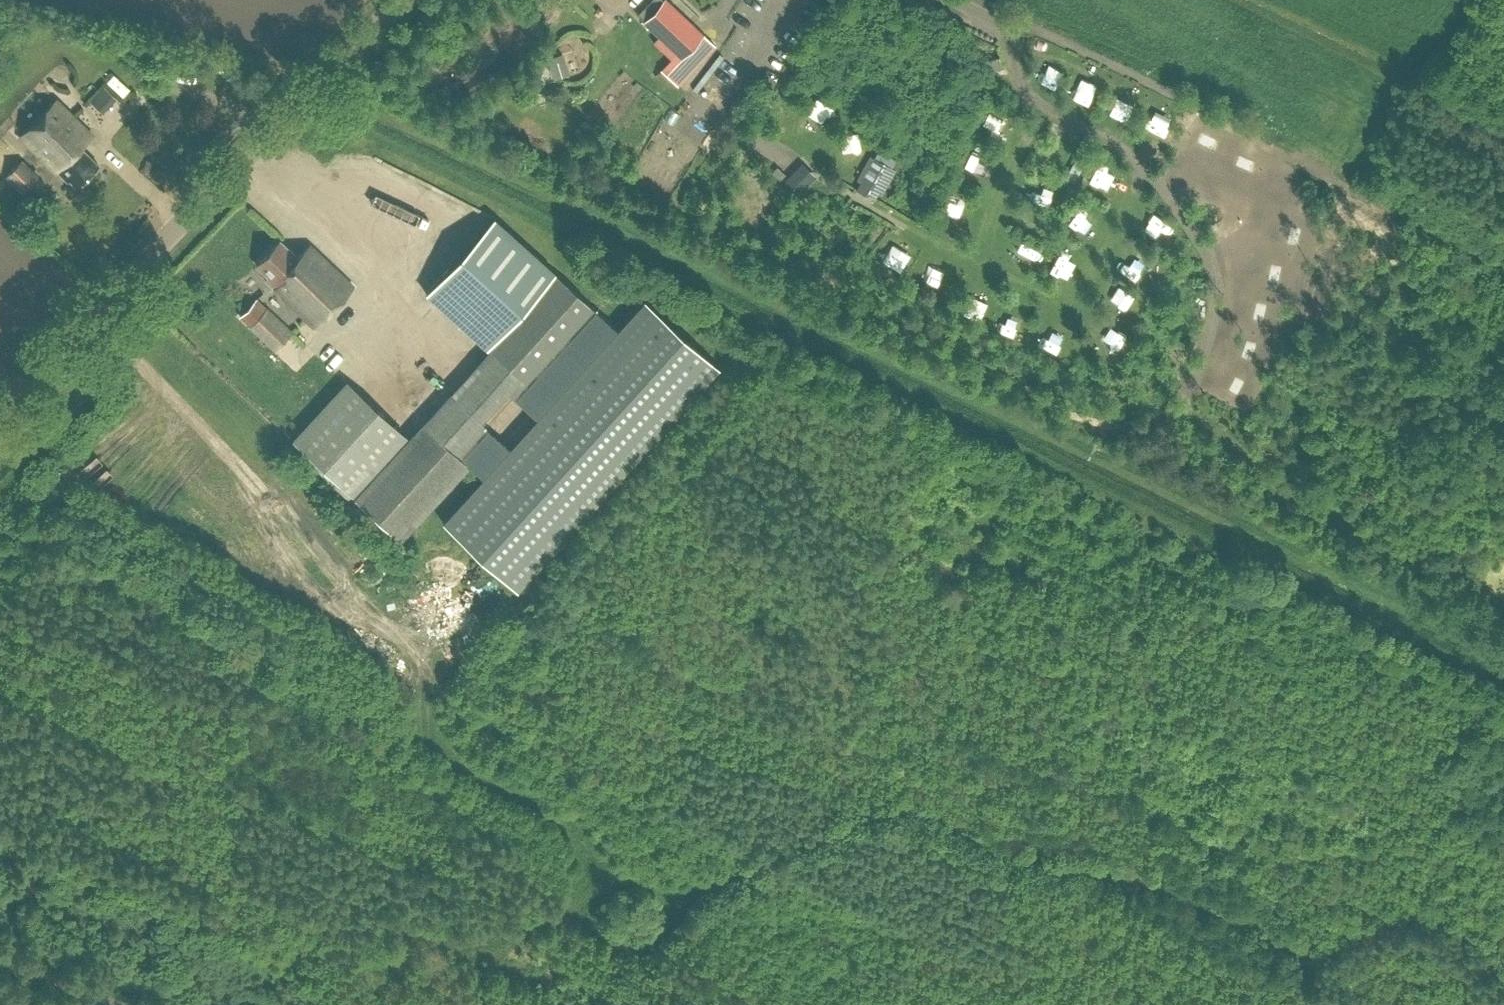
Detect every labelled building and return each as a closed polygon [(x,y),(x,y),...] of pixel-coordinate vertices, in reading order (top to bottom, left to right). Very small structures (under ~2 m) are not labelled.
[(644,26),(683,60),(704,37),(666,2),(644,26)] [(972,51),(978,74),(1002,68),(996,45),(993,46),(972,51)] [(546,56),(535,60),(542,81),(553,77),(546,56)] [(1114,123),(1123,104),(1105,96),(1097,115),(1114,123)] [(78,187),(99,165),(81,147),(93,135),(57,98),(19,137),(53,171),(57,171),(65,180),(71,180),(78,187)] [(1139,140),(1160,149),(1167,130),(1146,122),(1139,140)] [(981,173),(991,156),(973,146),(963,163),(981,173)] [(871,154),(856,180),(881,194),(896,168),(871,154)] [(5,174),(28,199),(45,182),(22,158),(5,174)] [(777,164),(772,170),(780,177),(784,172),(777,164)] [(790,173),(785,178),(799,191),(807,183),(811,179),(797,166),(790,173)] [(930,217),(950,228),(963,203),(943,193),(930,217)] [(1071,222),(1089,228),(1095,211),(1077,204),(1071,222)] [(1127,222),(1157,234),(1164,216),(1134,204),(1127,222)] [(425,292),(486,347),(556,271),(495,216),(425,292)] [(314,324),(354,282),(308,240),(296,253),(280,238),(256,263),(269,275),(265,279),(314,324)] [(869,252),(893,268),(901,258),(877,241),(869,252)] [(909,273),(929,280),(936,260),(916,253),(909,273)] [(1044,267),(1059,275),(1066,261),(1052,254),(1044,267)] [(400,540),(603,317),(556,274),(353,498),(400,540)] [(238,316),(274,350),(291,332),(255,298),(238,316)] [(445,523),(504,577),(516,588),(718,366),(644,299),(442,521),(445,523)] [(290,441),(352,496),(406,436),(345,381),(290,441)]
